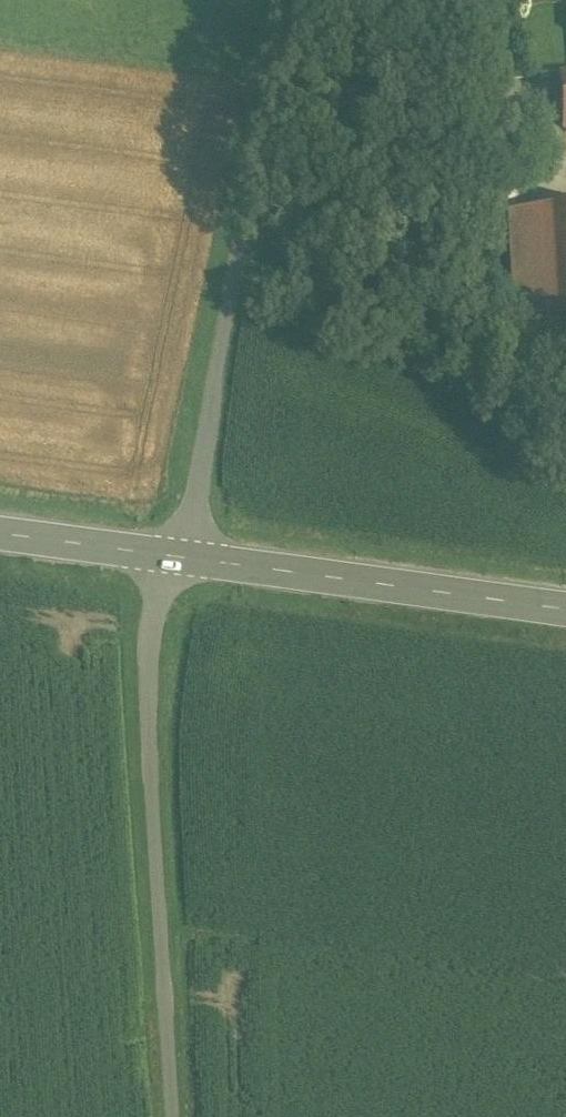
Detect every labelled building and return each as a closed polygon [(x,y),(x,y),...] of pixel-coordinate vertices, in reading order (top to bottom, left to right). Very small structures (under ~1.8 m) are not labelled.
[(511,210),(521,380),(565,377),(565,207),(511,210)]
